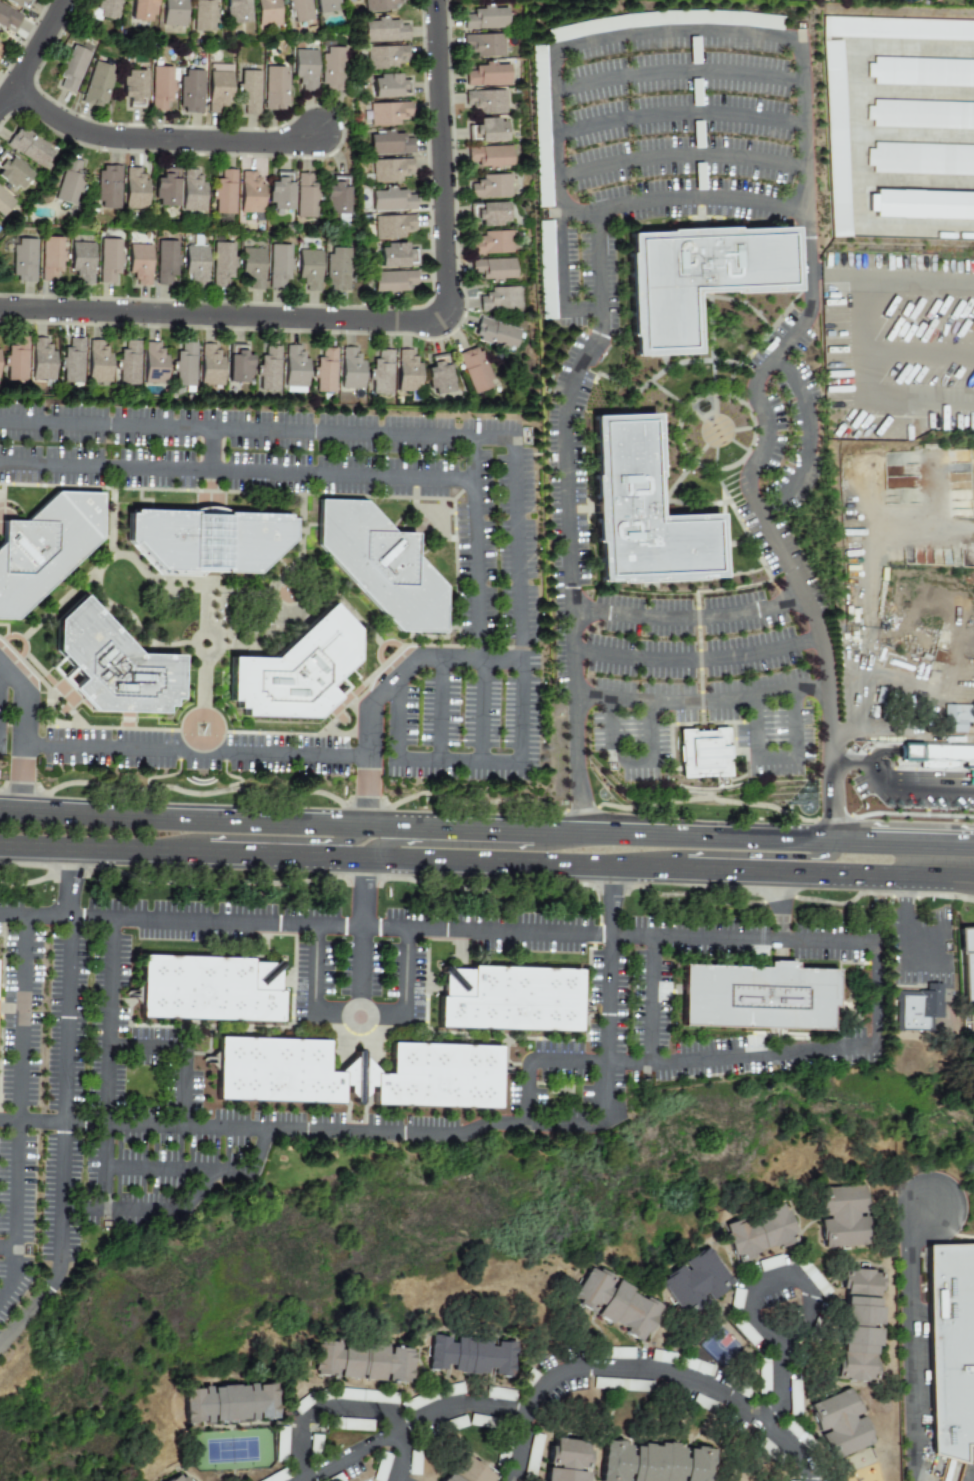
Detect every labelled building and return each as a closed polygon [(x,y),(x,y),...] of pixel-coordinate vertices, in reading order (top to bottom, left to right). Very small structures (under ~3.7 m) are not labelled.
[(30,0),(2,0),(23,12),(30,0)] [(117,25),(122,0),(95,0),(91,19),(117,25)] [(154,24),(156,0),(132,0),(130,23),(154,24)] [(186,0),(162,0),(162,26),(186,26),(186,0)] [(193,31),(214,31),(214,0),(193,0),(193,31)] [(226,25),(250,23),(248,0),(224,0),(226,25)] [(256,26),(279,25),(278,0),(255,0),(256,26)] [(289,24),(313,21),(310,0),(286,0),(289,24)] [(317,14),(340,10),(339,0),(315,0),(317,14)] [(365,13),(397,9),(396,0),(363,0),(365,13)] [(7,21),(15,26),(21,15),(0,3),(0,29),(2,30),(7,21)] [(463,29),(508,29),(508,5),(472,5),(472,17),(463,17),(463,29)] [(825,17),(973,22),(973,41),(830,37),(824,37),(825,17)] [(363,41),(407,41),(407,19),(363,19),(363,41)] [(473,57),(504,57),(504,34),(463,34),(463,47),(473,47),(473,57)] [(851,237),(832,238),(824,41),(830,41),(844,41),(851,237)] [(52,87),(73,95),(90,52),(69,43),(52,87)] [(397,57),(407,57),(407,46),(366,46),(366,69),(397,69),(397,57)] [(545,46),(531,47),(536,207),(549,207),(545,46)] [(344,47),(321,47),(320,92),(344,93),(344,47)] [(317,49),(293,49),(293,90),(316,90),(317,49)] [(876,58),(973,61),(973,87),(875,84),(876,78),(869,77),(869,64),(876,65),(876,58)] [(104,109),(116,67),(93,60),(81,102),(104,109)] [(509,61),(474,62),(474,73),(465,74),(465,86),(510,85),(509,61)] [(208,112),(231,112),(231,64),(208,64),(208,112)] [(175,66),(151,66),(151,112),(163,112),(163,102),(174,103),(175,66)] [(263,111),(288,111),(288,66),(263,66),(263,111)] [(145,69),(122,69),(122,107),(145,107),(145,69)] [(179,112),(203,112),(203,69),(179,69),(179,112)] [(259,114),(258,70),(236,70),(236,105),(246,105),(246,114),(259,114)] [(371,97),(408,97),(408,74),(371,74),(371,97)] [(506,90),(464,90),(464,102),(474,102),(474,113),(506,113),(506,90)] [(875,101),(973,104),(973,130),(874,127),(874,120),(868,120),(868,107),(875,107),(875,101)] [(368,126),(400,126),(400,113),(409,113),(409,102),(368,102),(368,126)] [(469,118),(469,141),(506,141),(506,118),(469,118)] [(4,145),(41,169),(54,148),(17,125),(4,145)] [(367,154),(409,154),(409,131),(367,131),(367,154)] [(876,143),(973,146),(973,176),(875,173),(875,166),(869,166),(869,150),(876,150),(876,143)] [(468,146),(468,165),(471,165),(471,159),(476,159),(477,170),(511,169),(511,145),(468,146)] [(32,172),(2,151),(0,154),(0,179),(18,192),(32,172)] [(53,199),(73,205),(83,173),(77,171),(80,161),(66,157),(53,199)] [(370,159),(370,182),(404,182),(404,171),(412,171),(412,159),(370,159)] [(96,209),(120,209),(120,165),(96,165),(96,209)] [(148,177),(137,177),(137,167),(124,167),(124,209),(148,209),(148,177)] [(194,169),(181,169),(181,211),(205,211),(205,179),(194,179),(194,169)] [(221,222),(235,222),(235,169),(223,169),(223,179),(211,178),(211,214),(221,214),(221,222)] [(178,170),(154,170),(153,206),(177,206),(178,170)] [(239,171),(239,212),(263,212),(263,180),(252,180),(252,171),(239,171)] [(267,210),(291,210),(291,172),(279,172),(279,180),(267,180),(267,210)] [(315,172),(295,172),(295,217),(315,217),(315,172)] [(469,197),(511,197),(511,173),(479,173),(479,185),(469,185),(469,197)] [(324,215),(337,215),(337,226),(348,226),(348,178),(324,178),(324,215)] [(1,217),(15,200),(0,187),(0,216),(1,217)] [(370,187),(370,210),(414,210),(414,196),(404,196),(404,187),(370,187)] [(867,217),(973,220),(973,193),(868,191),(867,217)] [(508,201),(473,201),(473,226),(508,226),(508,201)] [(373,238),(403,238),(403,227),(414,227),(414,215),(373,215),(373,238)] [(538,222),(540,320),(554,319),(551,221),(538,222)] [(631,227),(798,222),(800,292),(698,295),(699,348),(634,350),(631,227)] [(513,231),(481,231),(481,242),(472,242),(472,254),(513,254),(513,231)] [(66,237),(41,237),(41,281),(53,281),(53,271),(65,271),(66,237)] [(35,281),(35,238),(12,238),(12,281),(35,281)] [(111,273),(123,273),(123,238),(99,238),(99,283),(111,283),(111,273)] [(177,285),(177,240),(156,240),(156,285),(177,285)] [(93,242),(70,242),(70,283),(93,283),(93,242)] [(213,242),(213,287),(222,287),(222,278),(235,278),(235,242),(213,242)] [(184,243),(184,286),(208,286),(208,243),(184,243)] [(414,266),(414,243),(378,243),(378,266),(414,266)] [(151,286),(151,244),(128,244),(128,276),(137,276),(137,286),(151,286)] [(268,288),(279,288),(279,278),(292,278),(293,244),(269,244),(268,288)] [(240,279),(251,279),(251,289),(263,289),(264,247),(241,247),(240,279)] [(349,292),(349,247),(324,247),(324,292),(349,292)] [(320,249),(297,249),(297,290),(320,290),(320,249)] [(516,259),(471,259),(471,270),(481,270),(481,282),(516,282),(516,259)] [(371,271),(371,294),(406,294),(406,281),(416,281),(416,271),(371,271)] [(480,310),(521,310),(521,287),(480,287),(480,310)] [(520,329),(478,317),(472,340),(514,352),(520,329)] [(26,337),(15,337),(15,346),(3,346),(3,380),(26,380),(26,337)] [(44,337),(31,337),(31,383),(54,383),(54,347),(44,347),(44,337)] [(82,382),(82,338),(71,338),(71,347),(60,347),(60,382),(82,382)] [(88,381),(110,381),(110,350),(99,350),(99,340),(88,340),(88,381)] [(126,350),(115,350),(115,385),(139,385),(139,341),(126,341),(126,350)] [(143,383),(166,383),(166,349),(160,349),(160,342),(143,342),(143,383)] [(195,386),(195,342),(183,342),(183,352),(171,352),(171,386),(195,386)] [(200,385),(222,385),(222,353),(211,353),(211,343),(200,343),(200,385)] [(455,354),(472,395),(495,385),(477,345),(455,354)] [(250,382),(250,346),(227,346),(227,382),(250,382)] [(255,390),(279,390),(279,346),(267,346),(267,356),(255,356),(255,390)] [(283,392),(307,392),(307,346),(283,346),(283,392)] [(324,357),(312,357),(312,392),(335,392),(335,347),(324,347),(324,357)] [(340,390),(363,390),(363,357),(351,357),(351,347),(340,347),(340,390)] [(392,350),(378,350),(378,358),(369,358),(369,394),(392,394),(392,350)] [(397,350),(397,391),(409,391),(409,400),(419,400),(419,350),(397,350)] [(453,391),(446,355),(423,360),(430,395),(453,391)] [(595,409),(655,406),(660,510),(725,507),(728,567),(602,573),(595,409)] [(14,615),(0,615),(0,540),(24,517),(55,488),(100,490),(98,535),(14,615)] [(319,497),(364,498),(444,584),(442,629),(397,628),(318,543),(319,497)] [(127,512),(292,518),(291,538),(257,570),(206,569),(199,575),(158,574),(126,539),(127,512)] [(177,652),(176,695),(169,695),(168,702),(161,702),(161,709),(148,709),(148,706),(89,704),(90,687),(52,647),(53,616),(80,591),(135,650),(177,652)] [(353,658),(313,696),(313,713),(241,711),(241,706),(234,706),(234,699),(227,698),(228,655),(270,656),(330,601),(354,627),(353,658)] [(944,702),(973,702),(973,723),(967,722),(966,735),(945,733),(944,702)] [(746,777),(681,780),(679,731),(744,728),(746,777)] [(919,762),(919,769),(973,770),(973,745),(900,744),(900,762),(919,762)] [(964,928),(973,928),(973,1004),(964,1004),(964,997),(964,928)] [(143,956),(280,961),(278,1023),(141,1019),(143,956)] [(443,966),(581,970),(579,1033),(441,1028),(443,966)] [(776,969),(793,970),(793,967),(796,967),(796,966),(802,966),(802,972),(844,973),(843,1004),(838,1004),(837,1033),(790,1032),(790,1028),(774,1028),(774,1031),(689,1029),(690,1004),(694,1004),(694,994),(690,994),(691,969),(776,971),(776,969)] [(895,1031),(931,1030),(931,1019),(941,1018),(940,984),(924,984),(924,991),(894,992),(895,1031)] [(388,1075),(389,1043),(498,1046),(496,1110),(215,1102),(217,1038),(326,1041),(325,1073),(334,1073),(358,1051),(380,1075),(388,1075)] [(827,1197),(828,1197),(827,1192),(867,1191),(867,1195),(870,1194),(872,1238),(869,1238),(869,1242),(830,1244),(830,1240),(826,1240),(824,1197),(827,1197)] [(729,1227),(743,1222),(744,1225),(771,1215),(770,1212),(784,1206),(798,1243),(783,1249),(782,1245),(756,1255),(757,1258),(743,1264),(729,1227)] [(932,1245),(973,1245),(973,1448),(968,1448),(969,1467),(938,1455),(932,1245)] [(669,1279),(704,1253),(707,1256),(711,1253),(733,1285),(730,1288),(731,1290),(696,1316),(695,1313),(690,1316),(668,1284),(671,1281),(669,1279)] [(757,1262),(761,1272),(783,1266),(780,1255),(757,1262)] [(794,1265),(822,1298),(830,1291),(803,1258),(794,1265)] [(582,1304),(583,1302),(575,1297),(591,1269),(599,1274),(603,1269),(635,1288),(632,1293),(647,1302),(650,1297),(665,1305),(644,1341),(630,1332),(631,1330),(617,1322),(615,1324),(582,1304)] [(850,1272),(887,1275),(879,1380),(841,1377),(850,1272)] [(730,1311),(741,1312),(742,1290),(732,1289),(730,1311)] [(731,1325),(751,1346),(759,1339),(739,1317),(731,1325)] [(436,1336),(514,1342),(512,1376),(434,1370),(436,1336)] [(321,1341),(413,1349),(410,1383),(319,1376),(321,1341)] [(633,1359),(633,1348),(604,1348),(605,1359),(633,1359)] [(650,1360),(670,1364),(672,1354),(652,1350),(650,1360)] [(679,1366),(710,1377),(713,1367),(682,1356),(679,1366)] [(769,1394),(769,1359),(758,1359),(758,1394),(769,1394)] [(799,1380),(788,1381),(789,1414),(795,1413),(795,1405),(799,1405),(799,1380)] [(442,1398),(463,1393),(461,1383),(440,1388),(442,1398)] [(183,1392),(199,1391),(213,1391),(247,1388),(260,1387),(275,1386),(277,1417),(262,1418),(248,1420),(214,1421),(201,1422),(185,1423),(183,1392)] [(486,1398),(510,1401),(512,1391),(487,1387),(486,1398)] [(822,1427),(813,1406),(853,1388),(878,1444),(837,1461),(822,1427)] [(398,1392),(337,1390),(337,1401),(397,1403),(398,1392)] [(299,1414),(312,1403),(306,1395),(293,1407),(299,1414)] [(467,1426),(465,1417),(450,1420),(452,1430),(467,1426)] [(287,1427),(276,1427),(275,1458),(286,1458),(287,1427)] [(524,1475),(534,1477),(543,1435),(532,1433),(524,1475)] [(592,1454),(589,1480),(550,1480),(553,1450),(557,1450),(558,1441),(592,1444),(591,1454),(592,1454)] [(715,1449),(713,1480),(603,1480),(606,1442),(626,1443),(625,1446),(660,1448),(660,1445),(679,1446),(679,1449),(698,1450),(698,1448),(715,1449)] [(507,1463),(511,1448),(501,1445),(497,1461),(507,1463)] [(373,1480),(383,1480),(391,1456),(381,1452),(371,1480),(373,1480)] [(499,1479),(497,1480),(448,1480),(468,1455),(499,1479)] [(287,1478),(282,1469),(261,1480),(283,1480),(287,1478)]
